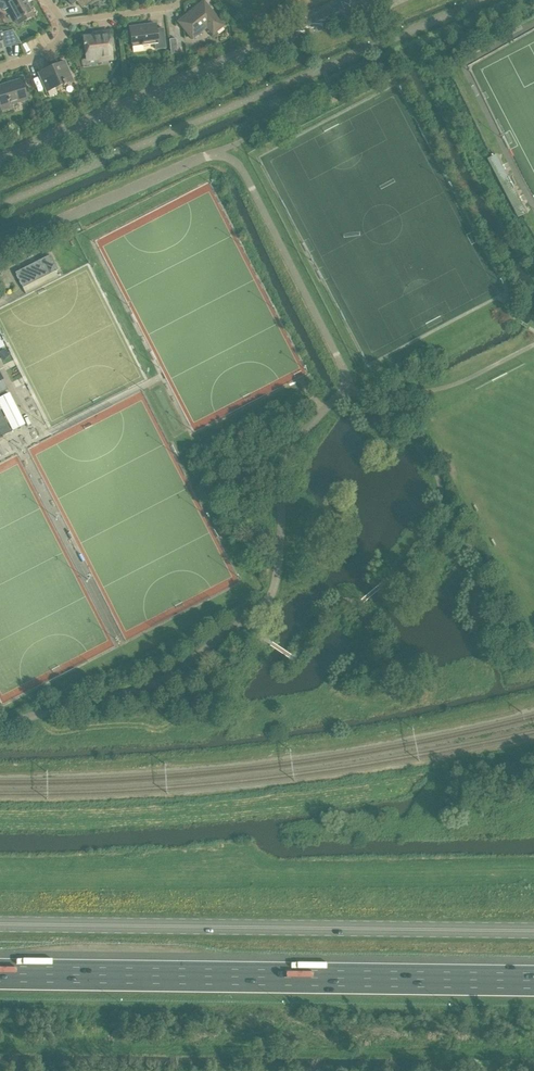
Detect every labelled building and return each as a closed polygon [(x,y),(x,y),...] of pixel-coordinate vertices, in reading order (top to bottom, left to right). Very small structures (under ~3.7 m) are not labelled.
[(26,21),(34,16),(25,0),(0,0),(0,10),(4,11),(9,8),(16,21),(24,17),(26,21)] [(213,35),(224,26),(204,1),(178,22),(192,40),(207,28),(213,35)] [(163,29),(156,30),(155,24),(130,27),(132,47),(155,45),(156,50),(166,48),(163,29)] [(2,33),(1,31),(0,31),(0,51),(3,50),(3,48),(10,47),(7,31),(2,33)] [(100,61),(112,60),(109,32),(99,33),(99,35),(83,37),(86,59),(99,57),(100,61)] [(171,55),(178,54),(176,39),(169,39),(171,55)] [(47,92),(72,81),(64,62),(39,73),(47,92)] [(26,97),(21,79),(0,86),(0,107),(1,111),(11,108),(10,105),(27,100),(26,97)] [(491,157),(487,159),(518,219),(523,216),(528,214),(521,202),(502,165),(496,155),(491,157)] [(22,288),(51,273),(58,270),(50,255),(15,272),(22,288)] [(10,431),(7,423),(9,422),(13,430),(24,424),(9,393),(0,398),(0,436),(10,431)]
